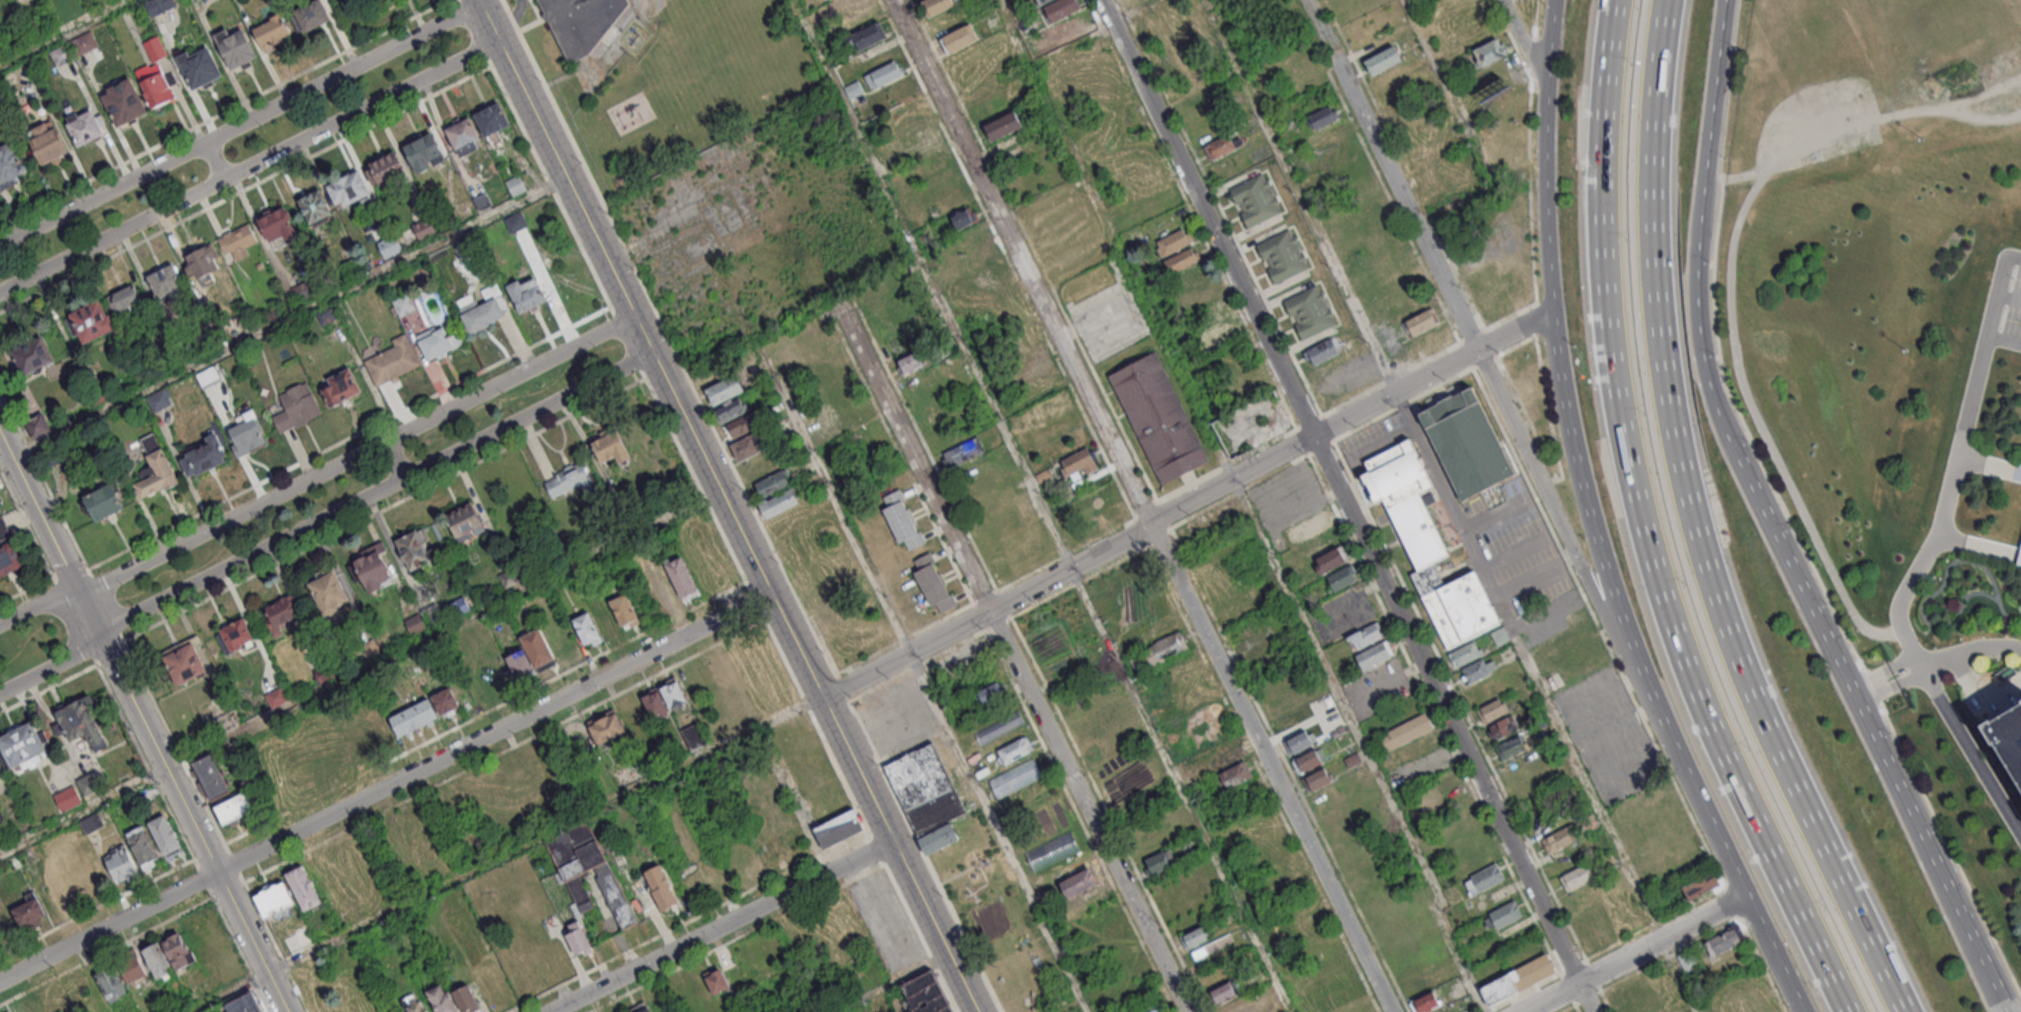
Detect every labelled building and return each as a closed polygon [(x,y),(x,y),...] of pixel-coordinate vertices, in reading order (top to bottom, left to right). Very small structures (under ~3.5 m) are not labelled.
[(144,1),(146,0),(176,0),(177,3),(151,16),(144,1)] [(294,9),(312,0),(322,0),(331,17),(305,31),(294,9)] [(591,56),(632,5),(630,0),(538,0),(570,66),(591,56)] [(838,15),(830,0),(867,0),(838,15)] [(919,1),(921,0),(962,0),(963,1),(928,19),(919,1)] [(1043,6),(1055,0),(1078,0),(1081,6),(1051,22),(1043,6)] [(253,28),(281,13),(291,33),(263,47),(253,28)] [(842,38),(879,19),(888,37),(860,51),(856,44),(847,48),(842,38)] [(212,34),(238,21),(256,57),(231,70),(212,34)] [(939,38),(970,22),(978,38),(948,54),(939,38)] [(71,38),(92,28),(99,44),(79,54),(71,38)] [(142,42),(157,35),(167,54),(152,62),(142,42)] [(1473,51),(1498,38),(1506,52),(1481,65),(1473,51)] [(175,56),(205,41),(222,75),(192,90),(175,56)] [(1363,61),(1394,45),(1401,59),(1370,75),(1363,61)] [(865,76),(895,60),(898,66),(901,64),(906,73),(872,90),(865,76)] [(151,107),(135,74),(159,62),(176,95),(151,107)] [(130,77),(147,111),(116,127),(99,93),(130,77)] [(844,87),(858,79),(864,92),(850,99),(844,87)] [(974,107),(997,94),(1001,102),(1013,95),(1019,106),(1013,109),(983,125),(974,107)] [(474,114),(500,101),(511,123),(485,136),(474,114)] [(1308,114),(1328,105),(1335,119),(1314,129),(1308,114)] [(983,125),(992,142),(1022,126),(1013,109),(983,125)] [(91,110),(102,132),(78,144),(67,122),(91,110)] [(446,129),(471,116),(481,137),(456,150),(446,129)] [(1316,138),(1325,151),(1348,136),(1339,123),(1316,138)] [(30,139),(57,126),(70,151),(43,164),(30,139)] [(1203,145),(1235,129),(1243,145),(1211,161),(1203,145)] [(403,146),(434,131),(447,157),(417,172),(403,146)] [(26,170),(0,183),(0,146),(11,140),(26,170)] [(367,164),(397,149),(408,171),(378,186),(367,164)] [(326,185),(359,168),(371,193),(338,209),(326,185)] [(504,180),(519,173),(526,189),(512,196),(504,180)] [(1229,189),(1262,173),(1266,180),(1268,179),(1271,186),(1269,187),(1274,197),(1276,196),(1280,203),(1278,204),(1282,212),(1249,228),(1241,213),(1244,211),(1240,203),(1237,205),(1229,189)] [(298,200),(321,188),(333,212),(310,224),(298,200)] [(472,198),(486,191),(493,204),(479,211),(472,198)] [(257,219),(285,205),(297,229),(269,244),(257,219)] [(950,215),(968,206),(970,211),(973,210),(978,219),(957,230),(950,215)] [(412,225),(430,216),(438,232),(420,241),(412,225)] [(216,239),(248,223),(257,240),(225,256),(216,239)] [(1156,241),(1183,227),(1190,240),(1163,255),(1156,241)] [(1255,245),(1288,229),(1292,237),(1294,236),(1297,242),(1295,244),(1300,254),(1302,252),(1306,260),(1304,261),(1308,269),(1275,285),(1267,269),(1270,268),(1266,260),(1263,261),(1255,245)] [(377,243),(396,233),(405,249),(385,259),(377,243)] [(187,257),(211,244),(222,266),(198,278),(187,257)] [(1163,262),(1195,245),(1201,257),(1170,274),(1163,262)] [(146,276),(176,261),(186,281),(156,297),(146,276)] [(521,313),(508,288),(535,275),(547,301),(521,313)] [(290,287),(308,278),(315,293),(297,302),(290,287)] [(111,293),(133,282),(142,300),(120,311),(111,293)] [(1283,302),(1316,286),(1319,293),(1322,292),(1325,299),(1322,300),(1327,310),(1330,309),(1333,317),(1332,317),(1335,325),(1302,341),(1294,326),(1297,324),(1293,317),(1290,318),(1283,302)] [(391,300),(409,292),(416,308),(399,316),(391,300)] [(460,314),(496,297),(505,316),(470,333),(460,314)] [(69,314),(100,298),(115,327),(83,343),(69,314)] [(315,311),(332,303),(338,317),(322,325),(315,311)] [(1406,321),(1431,308),(1438,323),(1413,336),(1406,321)] [(1227,321),(1235,338),(1205,353),(1200,344),(1205,341),(1202,334),(1227,321)] [(414,335),(441,322),(453,347),(427,360),(414,335)] [(406,333),(421,364),(375,386),(363,360),(394,345),(391,340),(406,333)] [(10,350),(41,334),(54,360),(23,376),(10,350)] [(1306,350),(1333,336),(1340,350),(1313,364),(1306,350)] [(898,368),(900,367),(897,361),(918,351),(924,364),(901,375),(898,368)] [(1107,375),(1156,351),(1209,460),(1161,484),(1107,375)] [(195,373),(214,363),(221,377),(202,387),(195,373)] [(329,406),(321,390),(331,386),(327,377),(350,366),(362,390),(329,406)] [(713,406),(705,389),(740,373),(748,389),(713,406)] [(272,416),(286,409),(279,395),(306,382),(322,414),(295,427),(294,425),(280,432),(272,416)] [(1418,412),(1473,385),(1517,473),(1462,501),(1418,412)] [(145,397),(166,386),(174,402),(153,413),(145,397)] [(716,410),(724,405),(723,402),(732,398),(733,400),(739,397),(742,403),(745,401),(749,410),(723,422),(722,419),(718,420),(716,416),(718,415),(716,410)] [(241,454),(228,429),(246,420),(242,412),(252,407),(268,440),(241,454)] [(729,442),(763,426),(756,411),(722,426),(729,442)] [(616,456),(602,463),(592,442),(618,429),(631,457),(619,463),(616,456)] [(731,443),(761,429),(770,447),(740,462),(731,443)] [(189,476),(180,458),(209,443),(206,437),(216,432),(228,456),(189,476)] [(942,459),(945,457),(943,453),(978,436),(985,450),(951,467),(949,463),(945,465),(942,459)] [(1415,491),(1448,556),(1417,572),(1381,501),(1375,504),(1360,476),(1370,471),(1365,460),(1410,437),(1433,482),(1415,491)] [(146,455),(162,447),(179,481),(163,489),(162,487),(141,498),(134,484),(155,473),(146,455)] [(1063,461),(1088,447),(1090,450),(1094,448),(1100,458),(1095,461),(1098,466),(1089,472),(1085,465),(1070,473),(1063,461)] [(544,481),(584,462),(592,480),(553,499),(544,481)] [(760,499),(790,484),(787,478),(790,476),(786,468),(783,470),(781,468),(752,483),(760,499)] [(82,495),(111,481),(124,506),(95,520),(82,495)] [(761,520),(798,502),(795,495),(798,494),(794,486),(768,499),(766,497),(758,501),(762,508),(757,511),(761,520)] [(883,496),(900,488),(906,500),(903,502),(906,509),(909,507),(916,523),(913,525),(917,533),(919,531),(924,541),(910,548),(906,539),(899,542),(882,508),(888,505),(883,496)] [(471,502),(483,526),(457,538),(445,514),(471,502)] [(1281,528),(1289,545),(1337,524),(1330,507),(1281,528)] [(23,565),(0,577),(0,514),(2,513),(14,535),(9,537),(23,565)] [(395,540),(417,529),(431,559),(409,569),(395,540)] [(1315,558),(1340,546),(1348,561),(1323,574),(1315,558)] [(354,561),(378,549),(393,581),(370,593),(354,561)] [(912,572),(917,570),(913,560),(930,551),(935,561),(932,563),(949,595),(953,593),(960,606),(942,615),(937,603),(930,607),(912,572)] [(681,555),(698,590),(682,599),(665,564),(681,555)] [(1501,624),(1447,649),(1412,574),(1417,572),(1435,564),(1445,586),(1477,571),(1501,624)] [(644,574),(663,565),(680,600),(661,609),(644,574)] [(498,574),(516,566),(522,579),(505,588),(498,574)] [(1333,592),(1326,576),(1346,566),(1354,581),(1333,592)] [(308,583),(336,570),(350,599),(322,613),(308,583)] [(265,606),(293,592),(303,613),(275,627),(265,606)] [(626,593),(639,618),(622,626),(610,601),(626,593)] [(445,605),(464,596),(469,608),(451,617),(445,605)] [(590,610),(607,602),(619,627),(602,635),(590,610)] [(572,619),(588,611),(601,636),(584,645),(572,619)] [(420,613),(426,627),(409,635),(402,621),(420,613)] [(1518,618),(1522,627),(1533,622),(1529,613),(1518,618)] [(220,630),(244,618),(255,639),(230,651),(220,630)] [(1345,635),(1377,619),(1384,633),(1352,649),(1345,635)] [(539,627),(554,658),(536,668),(520,637),(539,627)] [(1148,644),(1181,627),(1189,642),(1156,659),(1148,644)] [(1491,634),(1497,647),(1511,640),(1504,627),(1491,634)] [(1364,670),(1356,655),(1387,639),(1395,653),(1364,670)] [(163,656),(193,641),(207,670),(177,684),(163,656)] [(1455,670),(1486,655),(1483,649),(1480,651),(1475,642),(1448,655),(1455,670)] [(506,657),(524,648),(535,670),(517,679),(506,657)] [(1462,670),(1470,685),(1490,675),(1489,673),(1498,669),(1493,661),(1485,665),(1483,660),(1462,670)] [(313,670),(329,662),(336,675),(319,683),(313,670)] [(976,691),(999,679),(1006,694),(983,705),(976,691)] [(677,680),(687,702),(673,709),(662,687),(677,680)] [(265,694),(282,686),(288,699),(271,707),(265,694)] [(450,686),(459,706),(441,714),(431,695),(450,686)] [(641,696),(658,688),(669,709),(652,718),(641,696)] [(54,711),(91,693),(96,702),(100,700),(109,719),(99,724),(108,744),(93,752),(85,736),(70,743),(54,711)] [(1476,705),(1499,696),(1506,713),(1483,722),(1476,705)] [(390,717),(430,698),(439,716),(399,735),(390,717)] [(1993,719),(2020,702),(2020,783),(1995,740),(1993,741),(1982,722),(1991,717),(1993,719)] [(380,747),(365,716),(383,707),(398,738),(380,747)] [(973,731),(979,744),(1024,724),(1019,711),(973,731)] [(588,727),(617,712),(626,730),(597,745),(588,727)] [(1379,737),(1425,713),(1433,728),(1387,752),(1379,737)] [(1491,738),(1485,727),(1512,714),(1517,725),(1491,738)] [(5,770),(0,760),(0,734),(32,717),(38,728),(44,726),(51,740),(45,743),(48,748),(37,754),(39,758),(36,760),(37,764),(30,768),(28,764),(16,771),(13,766),(5,770)] [(680,730),(698,721),(708,743),(691,752),(680,730)] [(1283,742),(1305,731),(1312,744),(1291,756),(1283,742)] [(996,749),(1026,734),(1034,749),(1004,764),(996,749)] [(1506,760),(1499,746),(1521,735),(1528,748),(1506,760)] [(884,765),(932,742),(967,813),(919,836),(884,765)] [(1210,755),(1218,771),(1241,759),(1233,743),(1210,755)] [(1301,775),(1294,760),(1314,749),(1322,764),(1301,775)] [(193,762),(212,753),(231,792),(211,801),(193,762)] [(988,778),(996,798),(1043,777),(1034,758),(988,778)] [(1227,789),(1218,774),(1246,759),(1254,775),(1227,789)] [(1302,779),(1309,793),(1331,781),(1324,768),(1302,779)] [(76,779),(85,797),(105,787),(95,769),(76,779)] [(52,795),(74,783),(84,801),(62,813),(52,795)] [(133,794),(147,787),(152,798),(139,805),(133,794)] [(223,825),(213,805),(248,788),(257,808),(223,825)] [(812,829),(853,809),(863,829),(822,849),(812,829)] [(78,820),(86,835),(101,827),(92,812),(78,820)] [(149,822),(164,814),(183,849),(167,857),(149,822)] [(607,860),(564,881),(544,841),(588,820),(607,860)] [(919,838),(920,837),(952,822),(960,838),(926,854),(919,838)] [(1541,838),(1571,823),(1578,837),(1548,852),(1541,838)] [(126,833),(144,869),(161,861),(144,825),(126,833)] [(103,856),(125,844),(139,870),(117,882),(103,856)] [(1145,860),(1165,849),(1173,865),(1152,875),(1145,860)] [(621,928),(592,870),(608,862),(637,920),(621,928)] [(1470,875),(1497,863),(1505,880),(1478,892),(1470,875)] [(1559,875),(1585,863),(1592,878),(1566,890),(1559,875)] [(284,873),(304,864),(322,902),(303,911),(284,873)] [(644,872),(660,864),(679,902),(663,910),(644,872)] [(1059,881),(1093,864),(1101,880),(1067,897),(1059,881)] [(1678,887),(1713,869),(1721,884),(1686,902),(1678,887)] [(580,913),(566,883),(580,876),(595,906),(580,913)] [(253,896),(284,881),(295,903),(264,919),(258,907),(253,896)] [(11,907),(24,901),(21,895),(33,889),(46,913),(39,916),(42,922),(32,927),(28,919),(19,924),(11,907)] [(1489,913),(1514,900),(1522,916),(1496,929),(1489,913)] [(1702,940),(1738,921),(1747,938),(1711,957),(1702,940)] [(293,929),(305,923),(314,941),(302,947),(293,929)] [(1182,933),(1200,924),(1208,940),(1189,949),(1182,933)] [(564,935),(582,926),(593,948),(576,957),(564,935)] [(161,940),(178,974),(187,970),(185,966),(196,960),(191,951),(189,952),(178,931),(161,940)] [(142,950),(156,979),(163,976),(165,980),(171,978),(166,968),(170,966),(159,942),(142,950)] [(116,956),(128,983),(147,974),(135,947),(116,956)] [(1481,987),(1546,952),(1557,971),(1491,1007),(1481,987)] [(94,974),(109,1004),(119,999),(117,994),(127,989),(114,964),(94,974)] [(705,977),(722,969),(731,987),(713,995),(705,977)] [(932,969),(953,1011),(906,1011),(905,1011),(911,1008),(900,984),(932,969)] [(1209,991),(1233,979),(1240,993),(1216,1005),(1209,991)] [(445,982),(458,1011),(432,1011),(423,992),(445,982)] [(479,1008),(470,1011),(462,1011),(452,990),(468,983),(479,1008)] [(253,990),(263,1011),(228,1011),(224,1005),(253,990)] [(1439,1004),(1424,1011),(1419,1011),(1413,999),(1432,990),(1439,1004)] [(421,999),(428,1011),(407,1011),(405,1007),(421,999)] [(1240,1000),(1246,1011),(1221,1011),(1220,1010),(1240,1000)] [(642,1001),(627,1011),(650,1011),(642,1001)]
